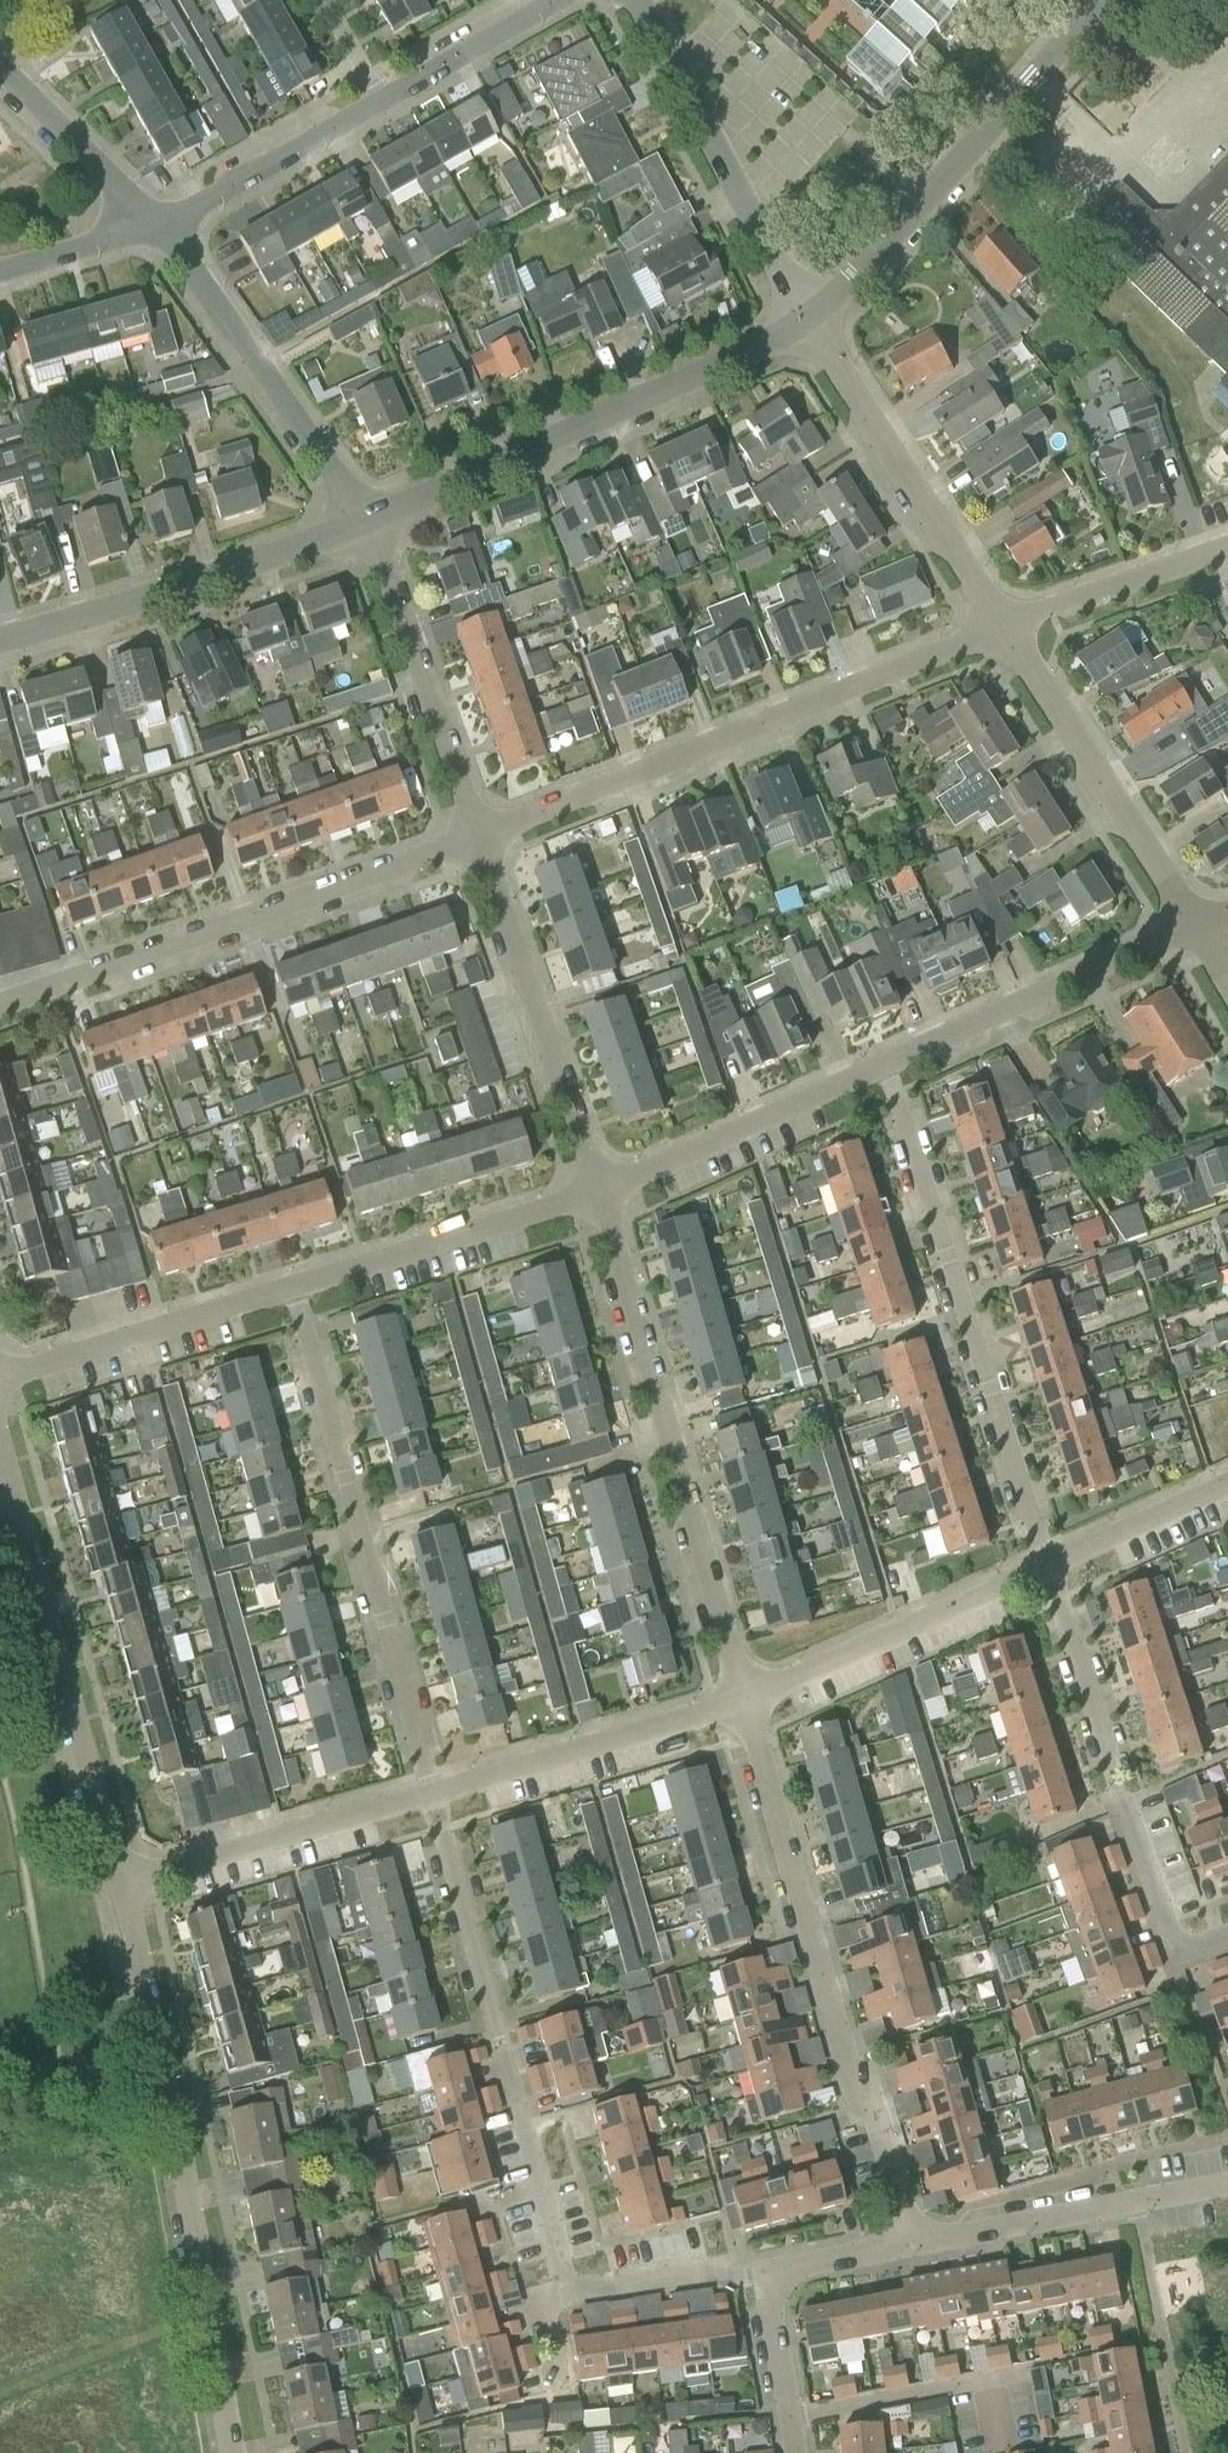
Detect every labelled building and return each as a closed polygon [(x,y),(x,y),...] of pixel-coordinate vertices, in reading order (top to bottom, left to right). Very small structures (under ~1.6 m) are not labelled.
[(178,19),(168,0),(154,0),(168,25),(178,19)] [(195,9),(190,0),(177,0),(185,15),(195,9)] [(271,0),(225,0),(237,20),(271,0)] [(252,46),(286,26),(271,0),(237,20),(252,46)] [(394,0),(371,0),(377,10),(394,0)] [(377,10),(392,37),(426,17),(417,0),(394,0),(377,10)] [(970,39),(928,0),(908,0),(891,19),(944,67),(970,39)] [(997,10),(986,0),(928,0),(970,39),(997,10)] [(1006,0),(986,0),(997,10),(1006,0)] [(200,41),(210,35),(195,9),(185,15),(200,41)] [(103,62),(137,42),(122,15),(88,35),(103,62)] [(183,51),(193,45),(178,19),(168,25),(183,51)] [(918,95),(944,67),(891,19),(865,47),(918,95)] [(267,73),(301,53),(286,26),(252,46),(267,73)] [(215,68),(225,62),(210,35),(200,41),(215,68)] [(118,88),(152,69),(137,42),(103,62),(118,88)] [(576,116),(621,93),(613,78),(610,80),(589,42),(531,72),(558,124),(576,114),(576,116)] [(198,77),(208,71),(193,45),(183,51),(198,77)] [(913,100),(918,95),(865,47),(842,70),(878,103),(896,84),(913,100)] [(301,53),(267,73),(282,99),(316,79),(316,78),(320,75),(322,70),(316,62),(312,61),(307,63),(301,53)] [(230,94),(240,89),(225,62),(215,68),(230,94)] [(133,114),(167,95),(152,69),(118,88),(133,114)] [(213,103),(223,97),(208,71),(198,77),(213,103)] [(505,126),(523,116),(505,85),(487,94),(505,126)] [(240,89),(230,94),(244,120),(254,115),(240,89)] [(592,190),(638,167),(613,119),(630,110),(621,93),(576,116),(583,128),(565,137),(592,190)] [(149,141),(182,121),(167,95),(133,114),(149,141)] [(223,97),(213,103),(206,107),(215,123),(222,120),(228,130),(238,124),(223,97)] [(447,119),(467,155),(494,140),(474,104),(447,119)] [(441,170),(467,155),(447,119),(421,134),(441,170)] [(182,121),(149,141),(164,167),(197,148),(182,121)] [(414,184),(441,170),(421,134),(395,150),(414,184)] [(387,200),(414,184),(395,150),(367,165),(387,200)] [(624,255),(659,238),(688,223),(655,158),(638,167),(592,190),(601,207),(644,185),(658,211),(619,244),(624,255)] [(1077,233),(1186,339),(1227,377),(1220,384),(1227,392),(1227,160),(1164,225),(1123,186),(1077,233)] [(499,211),(504,221),(539,202),(524,174),(506,184),(513,198),(502,204),(504,208),(499,211)] [(343,179),(316,194),(336,229),(347,247),(358,241),(348,222),(363,214),(343,179)] [(310,244),(336,229),(316,194),(290,209),(310,244)] [(396,243),(398,242),(377,204),(363,211),(385,249),(381,251),(392,270),(368,284),(373,294),(413,272),(396,243)] [(284,259),(286,257),(310,244),(290,209),(264,224),(284,259)] [(478,236),(504,221),(499,211),(472,226),(478,236)] [(295,273),(286,257),(284,259),(264,224),(238,239),(257,274),(258,273),(267,289),(295,273)] [(452,251),(478,236),(472,226),(446,241),(452,251)] [(452,251),(446,241),(426,252),(415,232),(398,242),(396,243),(413,272),(452,251)] [(1038,273),(1004,234),(975,260),(1009,298),(1024,285),(1045,308),(1068,288),(1048,264),(1038,273)] [(624,255),(620,257),(630,279),(645,271),(646,274),(666,312),(720,282),(710,263),(702,267),(688,242),(667,253),(659,238),(624,255)] [(618,254),(600,262),(628,323),(642,317),(648,314),(630,279),(620,257),(618,254)] [(509,258),(488,263),(498,301),(519,295),(509,258)] [(543,288),(523,297),(535,324),(540,322),(549,344),(556,341),(583,329),(585,334),(587,333),(592,343),(602,339),(619,331),(600,288),(576,299),(565,274),(541,285),(543,288)] [(347,308),(373,294),(368,284),(341,298),(347,308)] [(1000,313),(1001,313),(990,296),(976,306),(976,307),(965,314),(978,332),(988,325),(997,339),(966,360),(975,374),(1009,351),(1010,352),(1024,343),(1019,337),(1018,337),(1000,313)] [(321,323),(347,308),(341,298),(315,313),(321,323)] [(174,355),(162,314),(141,320),(135,300),(106,308),(117,347),(147,338),(153,361),(174,355)] [(335,344),(376,321),(368,307),(327,330),(335,344)] [(88,355),(117,347),(106,308),(77,317),(88,355)] [(294,337),(321,323),(315,313),(290,327),(289,324),(275,322),(263,328),(276,348),(294,337)] [(59,363),(88,355),(77,317),(48,325),(59,363)] [(529,345),(516,317),(476,335),(484,352),(469,359),(480,383),(499,374),(503,383),(530,371),(524,356),(533,352),(530,344),(529,345)] [(30,372),(59,363),(48,325),(18,334),(30,372)] [(930,384),(954,371),(933,332),(909,345),(911,348),(888,360),(905,392),(928,380),(930,384)] [(432,414),(468,399),(461,383),(475,378),(456,335),(440,341),(444,351),(410,365),(432,414)] [(130,393),(134,405),(195,387),(194,383),(216,377),(211,360),(189,366),(189,368),(160,377),(162,384),(130,393)] [(952,448),(1003,416),(989,393),(998,387),(987,370),(955,390),(962,401),(934,419),(952,448)] [(404,427),(387,388),(380,371),(336,391),(343,407),(352,403),(369,442),(404,427)] [(1168,508),(1150,454),(1169,448),(1152,397),(1141,382),(1117,391),(1135,444),(1100,455),(1110,483),(1120,479),(1134,519),(1168,508)] [(105,413),(134,405),(130,393),(102,401),(105,413)] [(178,429),(209,420),(201,393),(170,402),(178,429)] [(76,421),(73,410),(49,417),(44,400),(27,405),(35,433),(76,421)] [(76,421),(105,413),(102,401),(73,410),(76,421)] [(35,433),(27,405),(15,409),(20,425),(0,431),(0,443),(35,433)] [(779,498),(808,480),(798,464),(823,448),(808,424),(795,433),(778,406),(746,426),(751,434),(735,444),(753,472),(779,455),(788,469),(750,493),(759,511),(779,498)] [(986,502),(1036,472),(1022,448),(1051,430),(1041,413),(989,445),(997,457),(969,474),(986,502)] [(692,485),(694,484),(706,479),(715,499),(744,486),(730,457),(717,463),(704,434),(675,448),(692,485)] [(25,591),(56,578),(45,552),(50,550),(43,533),(60,527),(37,442),(15,448),(38,535),(8,547),(25,591)] [(94,482),(116,481),(114,442),(91,444),(94,482)] [(255,473),(246,444),(216,453),(221,469),(230,466),(234,480),(208,488),(219,524),(257,513),(247,476),(255,473)] [(698,494),(694,484),(692,485),(675,448),(646,461),(659,489),(642,497),(646,506),(647,505),(656,526),(658,525),(687,512),(682,501),(698,494)] [(154,549),(190,537),(178,502),(196,496),(184,454),(159,462),(169,498),(141,507),(154,549)] [(1018,522),(1073,487),(1062,470),(1007,506),(1018,522)] [(647,505),(646,506),(633,511),(618,477),(589,490),(588,486),(587,487),(608,534),(627,525),(636,546),(646,542),(653,558),(649,560),(659,582),(678,574),(672,561),(674,560),(658,525),(656,526),(647,505)] [(864,510),(863,509),(844,479),(819,496),(808,480),(779,498),(799,529),(829,509),(839,525),(864,510)] [(129,511),(121,482),(97,489),(102,509),(114,505),(117,514),(129,511)] [(607,535),(608,534),(587,487),(558,500),(572,532),(559,538),(573,568),(598,557),(589,536),(604,529),(607,535)] [(493,506),(502,526),(542,509),(533,489),(493,506)] [(864,510),(839,525),(853,546),(831,560),(844,580),(864,567),(857,557),(883,540),(873,525),(876,523),(876,518),(870,508),(866,507),(863,509),(864,510)] [(1021,572),(1054,551),(1041,531),(1054,523),(1045,509),(1014,529),(1017,535),(1003,544),(1021,572)] [(121,542),(112,511),(74,524),(87,567),(125,555),(122,548),(126,547),(124,541),(121,542)] [(747,531),(754,547),(770,540),(763,525),(747,531)] [(490,589),(478,556),(472,538),(448,547),(454,564),(434,571),(446,607),(470,598),(476,613),(503,605),(497,587),(490,589)] [(741,572),(773,558),(770,550),(737,564),(741,572)] [(877,623),(930,602),(914,559),(860,581),(877,623)] [(569,620),(583,615),(571,578),(556,583),(562,599),(569,620)] [(784,665),(820,651),(807,617),(821,611),(808,578),(777,591),(787,617),(769,625),(784,665)] [(531,609),(562,599),(556,583),(504,601),(511,623),(533,615),(531,609)] [(305,653),(314,680),(325,676),(323,668),(341,661),(330,631),(346,625),(334,591),(298,604),(309,636),(300,639),(305,653)] [(757,676),(742,639),(756,634),(741,596),(715,607),(722,624),(692,636),(699,653),(711,648),(727,688),(757,676)] [(583,615),(569,620),(574,633),(578,631),(579,635),(603,627),(601,622),(609,619),(605,606),(583,615)] [(839,639),(852,634),(843,611),(830,616),(839,639)] [(305,653),(300,639),(294,622),(280,627),(274,612),(239,624),(244,634),(240,635),(241,640),(244,639),(250,657),(268,651),(272,663),(276,662),(286,690),(314,680),(305,653)] [(465,660),(504,647),(495,618),(455,632),(465,660)] [(1154,661),(1144,645),(1148,642),(1138,625),(1128,622),(1113,632),(1116,637),(1079,660),(1096,687),(1118,673),(1128,689),(1162,674),(1173,669),(1164,655),(1154,661)] [(1195,653),(1209,652),(1216,639),(1208,627),(1193,628),(1187,641),(1195,653)] [(192,643),(178,649),(187,668),(182,670),(189,685),(206,677),(217,701),(243,689),(227,653),(216,658),(205,636),(192,643)] [(638,674),(654,717),(683,705),(674,681),(690,675),(678,642),(652,652),(657,667),(638,674)] [(549,663),(571,657),(570,655),(561,645),(524,657),(529,670),(549,663)] [(475,689),(514,675),(504,647),(465,660),(475,689)] [(654,717),(638,674),(620,681),(608,650),(582,659),(588,678),(599,710),(616,704),(625,728),(654,717)] [(165,724),(159,703),(147,656),(109,666),(122,713),(121,714),(125,723),(144,718),(147,728),(165,724)] [(552,673),(549,663),(529,670),(532,679),(552,673)] [(47,682),(60,728),(88,720),(93,741),(110,737),(103,708),(88,712),(78,673),(47,682)] [(484,717),(524,703),(514,675),(475,689),(484,717)] [(328,717),(391,697),(386,681),(323,701),(328,717)] [(33,735),(60,728),(47,682),(17,690),(27,728),(14,731),(21,760),(38,756),(33,735)] [(1134,749),(1167,729),(1166,727),(1192,710),(1175,682),(1148,698),(1150,702),(1117,722),(1134,749)] [(549,726),(589,713),(589,711),(594,709),(589,697),(529,719),(524,703),(484,717),(494,745),(534,732),(549,726)] [(971,746),(1002,726),(984,698),(953,718),(955,722),(938,734),(936,730),(923,739),(938,762),(951,753),(949,750),(966,739),(971,746)] [(1227,719),(1227,698),(1180,728),(1189,743),(1227,719)] [(882,735),(903,723),(895,708),(873,720),(882,735)] [(352,735),(373,728),(368,713),(347,720),(352,735)] [(589,713),(549,726),(552,736),(571,730),(575,743),(597,735),(589,713)] [(268,736),(293,728),(288,715),(264,723),(268,736)] [(12,745),(5,719),(0,721),(0,749),(12,745)] [(344,748),(354,745),(346,720),(335,723),(344,748)] [(203,759),(240,748),(233,725),(196,736),(203,759)] [(1002,726),(971,746),(976,754),(958,766),(969,782),(987,771),(989,775),(1020,754),(1002,726)] [(544,760),(534,732),(494,745),(504,774),(544,760)] [(142,757),(137,740),(116,746),(126,782),(170,769),(165,751),(142,757)] [(355,746),(362,766),(373,762),(366,742),(355,746)] [(19,771),(12,745),(0,749),(0,755),(5,775),(19,771)] [(362,766),(355,746),(344,750),(351,770),(360,767),(362,766)] [(866,769),(857,747),(823,761),(839,800),(855,794),(862,812),(899,797),(885,762),(866,769)] [(239,786),(246,805),(251,822),(265,860),(294,850),(281,811),(265,817),(259,802),(252,782),(253,781),(243,753),(232,757),(240,778),(242,785),(239,786)] [(360,767),(378,820),(408,809),(394,771),(378,777),(373,762),(362,766),(360,767)] [(299,766),(305,786),(316,782),(309,763),(299,766)] [(1213,781),(1203,765),(1163,791),(1183,822),(1223,795),(1227,803),(1227,771),(1213,781)] [(299,766),(290,769),(288,770),(295,790),(303,787),(305,786),(299,766)] [(350,830),(378,820),(360,767),(351,770),(356,784),(337,791),(350,830)] [(19,771),(5,775),(10,792),(24,788),(19,771)] [(805,806),(792,773),(772,781),(766,778),(756,782),(752,788),(750,789),(766,831),(796,819),(808,850),(836,839),(820,799),(805,806)] [(1023,826),(1054,806),(1035,777),(1004,797),(1007,801),(989,812),(1000,829),(1017,817),(1023,826)] [(350,830),(337,791),(321,797),(316,782),(305,786),(303,787),(308,802),(322,840),(350,830)] [(31,797),(36,811),(54,805),(48,784),(31,788),(34,796),(31,797)] [(947,815),(971,800),(961,784),(937,800),(947,815)] [(239,786),(235,788),(231,789),(238,808),(246,805),(239,786)] [(36,811),(31,797),(8,804),(11,811),(0,815),(0,824),(3,832),(17,828),(14,819),(36,811)] [(971,800),(947,815),(955,829),(980,813),(971,800)] [(294,850),(322,840),(308,802),(282,811),(281,811),(294,850)] [(688,812),(707,860),(727,853),(735,874),(761,864),(745,822),(730,828),(721,805),(691,817),(689,812),(688,812)] [(1054,806),(1023,826),(1028,834),(1010,846),(1021,862),(1039,851),(1041,855),(1072,835),(1054,806)] [(167,812),(157,816),(163,836),(174,833),(167,812)] [(706,861),(707,860),(688,812),(655,825),(664,848),(651,853),(667,895),(693,885),(684,863),(704,856),(706,861)] [(163,836),(157,816),(146,820),(152,840),(163,836)] [(265,860),(251,822),(241,825),(222,832),(236,870),(265,860)] [(1198,845),(1218,875),(1227,868),(1227,826),(1198,845)] [(12,857),(26,853),(17,828),(3,832),(12,857)] [(98,837),(105,856),(118,852),(111,832),(98,837)] [(96,860),(105,856),(98,837),(89,840),(96,860)] [(167,851),(181,889),(211,879),(197,840),(167,851)] [(634,874),(648,869),(639,840),(624,846),(634,874)] [(152,899),(181,889),(167,851),(139,861),(152,899)] [(94,920),(73,860),(58,865),(54,852),(35,858),(47,893),(52,891),(65,930),(94,920)] [(21,882),(35,878),(26,853),(12,857),(21,882)] [(987,909),(1025,886),(1014,869),(992,882),(974,855),(964,860),(978,894),(980,893),(987,909)] [(124,909),(110,871),(84,880),(77,858),(73,860),(94,920),(124,909)] [(124,909),(152,899),(139,861),(110,871),(124,909)] [(549,903),(584,891),(575,863),(539,875),(549,903)] [(1085,922),(1116,903),(1094,868),(1063,887),(1064,890),(1047,901),(1056,915),(1073,904),(1085,922)] [(643,901),(658,896),(648,869),(634,874),(643,901)] [(895,894),(917,885),(910,869),(888,878),(895,894)] [(31,908),(42,905),(44,904),(35,878),(21,882),(31,908)] [(987,909),(995,927),(1004,947),(1022,936),(1004,906),(1013,901),(1015,904),(1030,894),(1025,886),(987,909)] [(558,930),(593,918),(584,891),(549,903),(558,930)] [(995,927),(987,909),(980,893),(978,894),(949,907),(959,929),(943,936),(963,980),(991,967),(977,935),(995,927)] [(652,928),(667,923),(658,896),(643,901),(652,928)] [(28,909),(35,935),(49,932),(42,905),(31,908),(28,909)] [(21,939),(35,935),(28,909),(14,912),(21,939)] [(433,975),(440,995),(453,991),(440,956),(457,950),(443,911),(414,921),(428,960),(433,975)] [(21,939),(14,912),(0,916),(0,917),(7,943),(21,939)] [(567,957),(603,945),(593,918),(558,930),(567,957)] [(963,980),(943,936),(942,937),(934,920),(919,927),(917,922),(889,934),(908,978),(924,970),(934,993),(942,997),(959,989),(961,981),(963,980)] [(399,970),(428,960),(414,921),(386,931),(399,970)] [(662,955),(676,951),(667,923),(652,928),(660,951),(661,951),(662,953),(650,958),(655,973),(670,968),(669,966),(666,967),(662,955)] [(371,980),(399,970),(386,931),(357,941),(371,980)] [(891,985),(908,978),(889,934),(861,946),(871,969),(851,978),(871,1021),(901,1008),(891,985)] [(343,990),(371,980),(357,941),(329,951),(343,990)] [(787,960),(799,955),(792,941),(781,947),(787,960)] [(603,945),(567,957),(577,985),(612,973),(603,945)] [(314,1000),(343,990),(329,951),(301,961),(314,1000)] [(666,967),(669,966),(668,964),(670,963),(679,960),(676,951),(662,955),(666,967)] [(871,1021),(851,978),(832,986),(817,953),(791,965),(816,1021),(831,1015),(840,1035),(871,1021)] [(479,959),(464,964),(471,986),(486,981),(479,959)] [(285,1010),(314,1000),(301,961),(271,971),(285,1010)] [(816,1022),(816,1021),(791,965),(775,972),(785,993),(753,1007),(756,1015),(757,1015),(779,1062),(811,1048),(788,999),(803,992),(816,1022)] [(682,1014),(697,1009),(683,969),(644,982),(649,997),(674,989),(682,1014)] [(430,999),(440,995),(433,975),(423,979),(430,999)] [(220,989),(233,1028),(263,1018),(249,979),(220,989)] [(205,1038),(233,1028),(220,989),(191,999),(205,1038)] [(376,994),(383,1015),(396,1011),(388,990),(376,994)] [(449,1010),(472,1003),(468,990),(445,998),(449,1010)] [(1159,1068),(1134,1084),(1164,1133),(1181,1122),(1152,1075),(1160,1070),(1171,1087),(1215,1060),(1173,992),(1129,1019),(1145,1045),(1159,1068)] [(374,1019),(383,1015),(376,994),(366,998),(374,1019)] [(757,1015),(756,1015),(739,1023),(728,997),(702,1008),(713,1040),(728,1033),(747,1077),(779,1062),(757,1015)] [(189,1044),(205,1038),(191,999),(163,1009),(189,1083),(191,1082),(196,1096),(207,1093),(189,1044)] [(472,1003),(449,1010),(453,1023),(476,1014),(472,1003)] [(597,1043),(632,1031),(622,1003),(587,1015),(597,1043)] [(180,1086),(189,1083),(163,1009),(134,1019),(148,1058),(167,1051),(180,1086)] [(692,1041),(706,1036),(697,1009),(682,1014),(692,1041)] [(320,1015),(327,1035),(338,1031),(331,1011),(320,1015)] [(317,1038),(327,1035),(320,1015),(310,1018),(317,1038)] [(135,1063),(148,1058),(134,1019),(106,1029),(119,1068),(121,1067),(126,1081),(124,1082),(136,1116),(138,1115),(133,1102),(147,1097),(135,1063)] [(460,1044),(484,1036),(479,1024),(456,1032),(460,1044)] [(91,1078),(119,1068),(106,1029),(77,1039),(91,1078)] [(607,1071),(642,1058),(632,1031),(597,1043),(607,1071)] [(440,1065),(456,1060),(448,1036),(432,1041),(440,1065)] [(464,1055),(487,1047),(484,1036),(460,1044),(464,1055)] [(701,1069),(715,1064),(706,1036),(692,1041),(701,1069)] [(238,1043),(245,1062),(247,1062),(253,1079),(264,1075),(251,1038),(238,1043)] [(1107,1094),(1120,1086),(1090,1039),(1059,1059),(1073,1082),(1063,1088),(1062,1086),(1039,1099),(1059,1131),(1081,1117),(1078,1113),(1088,1107),(1091,1110),(1097,1112),(1108,1105),(1110,1098),(1107,1094)] [(236,1066),(245,1062),(238,1043),(229,1046),(236,1066)] [(468,1066),(491,1058),(487,1047),(464,1055),(468,1066)] [(62,1080),(76,1077),(69,1055),(55,1060),(62,1080)] [(306,1092),(320,1088),(310,1058),(296,1063),(306,1092)] [(472,1078),(495,1070),(491,1058),(468,1066),(472,1078)] [(616,1098),(651,1086),(642,1058),(607,1071),(616,1098)] [(319,1070),(324,1082),(343,1076),(338,1063),(319,1070)] [(715,1064),(701,1069),(708,1090),(723,1085),(715,1064)] [(16,1093),(9,1067),(0,1070),(0,1097),(16,1093)] [(381,1088),(400,1083),(396,1069),(377,1074),(381,1088)] [(495,1070),(472,1078),(477,1091),(500,1083),(495,1070)] [(996,1083),(1001,1101),(1008,1098),(1009,1100),(1028,1094),(1030,1093),(1019,1076),(996,1083)] [(76,1077),(62,1080),(68,1096),(82,1091),(76,1077)] [(128,1119),(136,1116),(124,1082),(116,1085),(128,1119)] [(651,1086),(616,1098),(626,1126),(661,1114),(651,1086)] [(959,1129),(1032,1107),(1028,1094),(1009,1100),(1008,1098),(1001,1101),(994,1103),(990,1088),(950,1100),(959,1129)] [(44,1113),(44,1112),(23,1118),(16,1093),(0,1097),(0,1125),(44,1113)] [(476,1098),(482,1119),(495,1115),(488,1094),(476,1098)] [(474,1122),(482,1119),(476,1098),(467,1101),(474,1122)] [(184,1130),(204,1123),(196,1099),(175,1106),(184,1130)] [(968,1158),(1008,1145),(1002,1127),(1035,1116),(1032,1107),(959,1129),(968,1158)] [(81,1131),(95,1127),(89,1110),(75,1115),(81,1131)] [(431,1111),(420,1115),(427,1137),(438,1133),(431,1111)] [(39,1142),(35,1128),(47,1124),(44,1113),(0,1125),(0,1153),(39,1142)] [(416,1140),(427,1137),(420,1115),(409,1118),(416,1140)] [(487,1133),(499,1172),(528,1163),(516,1124),(487,1133)] [(115,1152),(136,1145),(129,1126),(109,1132),(115,1152)] [(95,1127),(81,1131),(86,1147),(100,1142),(95,1127)] [(374,1129),(362,1133),(369,1155),(380,1151),(374,1129)] [(358,1158),(369,1155),(362,1133),(351,1136),(358,1158)] [(470,1181),(499,1172),(487,1133),(458,1142),(470,1181)] [(37,1170),(30,1145),(39,1143),(39,1142),(0,1153),(0,1180),(37,1170)] [(470,1181),(458,1142),(429,1150),(441,1190),(470,1181)] [(818,1190),(832,1186),(871,1173),(862,1144),(823,1157),(827,1169),(813,1174),(818,1190)] [(1031,1170),(1064,1160),(1056,1148),(1013,1162),(1008,1145),(968,1158),(977,1187),(1017,1174),(1017,1173),(1030,1169),(1031,1170)] [(413,1198),(441,1190),(429,1150),(401,1159),(413,1198)] [(216,1259),(204,1220),(189,1224),(178,1190),(169,1193),(155,1151),(151,1152),(187,1268),(216,1259)] [(158,1277),(187,1268),(151,1152),(146,1154),(159,1196),(156,1197),(166,1231),(146,1238),(158,1277)] [(279,1159),(286,1179),(299,1176),(293,1155),(279,1159)] [(1153,1171),(1163,1198),(1180,1192),(1188,1215),(1216,1206),(1214,1200),(1227,1195),(1227,1156),(1219,1159),(1202,1165),(1203,1169),(1191,1174),(1186,1160),(1185,1160),(1153,1171)] [(277,1182),(286,1179),(279,1159),(271,1161),(277,1182)] [(413,1198),(401,1159),(372,1168),(384,1207),(413,1198)] [(1064,1160),(1031,1170),(1034,1180),(1069,1169),(1064,1160)] [(97,1182),(112,1178),(107,1161),(93,1166),(97,1182)] [(60,1190),(71,1187),(65,1164),(54,1167),(60,1190)] [(57,1192),(50,1167),(37,1170),(0,1180),(0,1207),(0,1208),(57,1192)] [(354,1216),(384,1207),(372,1168),(342,1177),(354,1216)] [(789,1198),(785,1188),(779,1170),(764,1175),(773,1203),(788,1199),(789,1198)] [(222,1177),(228,1197),(241,1193),(235,1173),(222,1177)] [(841,1214),(880,1201),(871,1173),(832,1186),(841,1214)] [(986,1215),(1027,1203),(1017,1174),(977,1187),(986,1215)] [(220,1200),(228,1197),(222,1177),(214,1179),(220,1200)] [(105,1207),(122,1203),(119,1191),(116,1192),(112,1178),(97,1182),(98,1183),(84,1187),(88,1201),(102,1197),(105,1207)] [(290,1193),(302,1233),(332,1223),(319,1184),(290,1193)] [(774,1204),(778,1216),(820,1202),(816,1191),(796,1197),(788,1200),(774,1204)] [(7,1234),(65,1218),(51,1221),(44,1196),(57,1193),(57,1192),(0,1208),(7,1234)] [(274,1241),(302,1233),(290,1193),(261,1202),(274,1241)] [(756,1234),(771,1230),(762,1200),(747,1205),(756,1234)] [(850,1243),(890,1230),(880,1201),(841,1214),(850,1243)] [(245,1250),(274,1241),(261,1202),(232,1211),(245,1250)] [(117,1232),(130,1228),(122,1203),(105,1207),(112,1215),(117,1232)] [(986,1215),(996,1244),(1035,1231),(1027,1203),(986,1215)] [(1114,1212),(1123,1241),(1150,1233),(1140,1204),(1114,1212)] [(1065,1209),(1044,1216),(1048,1227),(1069,1220),(1065,1209)] [(216,1259),(245,1250),(232,1211),(204,1220),(216,1259)] [(14,1259),(73,1244),(73,1243),(58,1247),(54,1231),(67,1228),(65,1218),(7,1234),(14,1259)] [(1080,1248),(1108,1239),(1101,1218),(1074,1227),(1080,1248)] [(668,1259),(704,1249),(696,1220),(660,1230),(668,1259)] [(1035,1231),(996,1244),(1005,1273),(1045,1261),(1039,1242),(1052,1238),(1051,1237),(1072,1230),(1069,1220),(1048,1227),(1035,1231)] [(137,1253),(130,1228),(117,1232),(121,1247),(120,1248),(122,1257),(137,1253)] [(764,1262),(780,1258),(771,1230),(756,1234),(744,1238),(750,1255),(755,1253),(755,1256),(762,1254),(764,1262)] [(800,1238),(797,1230),(787,1233),(790,1241),(800,1238)] [(859,1272),(899,1259),(890,1230),(850,1243),(859,1272)] [(97,1263),(106,1260),(100,1236),(91,1238),(97,1263)] [(813,1254),(834,1248),(831,1237),(810,1243),(813,1254)] [(21,1285),(64,1273),(65,1273),(80,1269),(73,1244),(14,1259),(21,1285)] [(834,1248),(813,1254),(816,1265),(838,1259),(834,1248)] [(676,1287),(712,1277),(704,1249),(668,1259),(676,1287)] [(120,1258),(128,1284),(141,1281),(144,1280),(137,1253),(122,1257),(120,1258)] [(1106,1279),(1135,1270),(1130,1253),(1101,1262),(1106,1279)] [(114,1288),(128,1284),(120,1258),(106,1262),(114,1288)] [(773,1290),(788,1285),(780,1258),(764,1262),(773,1290)] [(833,1312),(908,1288),(899,1259),(859,1272),(865,1290),(829,1301),(833,1312)] [(1161,1259),(1145,1263),(1149,1279),(1165,1275),(1161,1259)] [(1196,1280),(1218,1272),(1214,1260),(1192,1267),(1196,1280)] [(100,1292),(114,1288),(106,1262),(92,1266),(100,1292)] [(86,1296),(100,1292),(92,1266),(78,1269),(86,1296)] [(529,1306),(567,1295),(559,1266),(521,1277),(529,1306)] [(72,1300),(86,1296),(78,1269),(65,1273),(64,1273),(72,1300)] [(799,1290),(810,1287),(805,1270),(794,1273),(799,1290)] [(1218,1272),(1196,1280),(1199,1289),(1221,1282),(1218,1272)] [(58,1304),(72,1300),(64,1273),(51,1277),(58,1304)] [(683,1315),(720,1305),(712,1277),(676,1287),(683,1315)] [(781,1317),(797,1313),(788,1285),(773,1290),(781,1317)] [(1022,1328),(1062,1316),(1052,1286),(1013,1299),(1022,1328)] [(908,1288),(833,1312),(833,1313),(808,1320),(820,1360),(832,1356),(825,1334),(839,1330),(837,1323),(872,1311),(878,1329),(917,1316),(908,1288)] [(1076,1311),(1096,1305),(1096,1303),(1106,1300),(1103,1289),(1072,1299),(1076,1311)] [(536,1334),(575,1323),(567,1295),(529,1306),(536,1334)] [(467,1323),(482,1319),(476,1296),(461,1300),(467,1323)] [(447,1336),(462,1332),(453,1302),(439,1306),(447,1336)] [(363,1358),(400,1348),(392,1319),(403,1316),(400,1304),(370,1312),(374,1324),(355,1329),(363,1358)] [(691,1343),(727,1332),(720,1305),(683,1315),(691,1343)] [(1096,1305),(1076,1311),(1078,1320),(1099,1314),(1096,1305)] [(790,1345),(805,1341),(797,1313),(781,1317),(790,1345)] [(1031,1357),(1071,1344),(1062,1316),(1022,1328),(1031,1357)] [(475,1351),(490,1347),(482,1319),(467,1323),(475,1351)] [(1227,1333),(1227,1319),(1192,1331),(1197,1344),(1227,1333)] [(544,1362),(582,1351),(575,1323),(536,1334),(544,1362)] [(454,1364),(469,1360),(462,1332),(447,1336),(454,1364)] [(699,1370),(735,1360),(727,1332),(691,1343),(699,1370)] [(1197,1344),(1199,1353),(1227,1343),(1227,1333),(1197,1344)] [(805,1341),(790,1345),(798,1373),(813,1368),(805,1341)] [(896,1385),(935,1372),(926,1343),(886,1355),(896,1385)] [(1041,1386),(1080,1373),(1071,1344),(1031,1357),(1041,1386)] [(1094,1369),(1114,1362),(1113,1360),(1127,1356),(1124,1346),(1090,1356),(1094,1369)] [(482,1379),(498,1374),(490,1347),(475,1351),(482,1379)] [(370,1386),(407,1376),(416,1373),(413,1363),(404,1365),(400,1348),(363,1358),(370,1386)] [(552,1389),(590,1379),(582,1351),(544,1362),(552,1389)] [(462,1392),(477,1388),(469,1360),(454,1364),(462,1392)] [(735,1360),(699,1370),(707,1399),(743,1389),(735,1360)] [(1114,1362),(1094,1369),(1096,1377),(1117,1371),(1114,1362)] [(223,1401),(260,1391),(252,1363),(215,1373),(223,1401)] [(905,1413),(944,1401),(935,1372),(896,1385),(905,1413)] [(1050,1414),(1090,1402),(1080,1373),(1041,1386),(1050,1414)] [(490,1407),(505,1402),(498,1374),(482,1379),(490,1407)] [(378,1414),(415,1404),(407,1376),(370,1386),(378,1414)] [(860,1396),(881,1390),(877,1378),(857,1384),(860,1396)] [(560,1418),(598,1407),(590,1379),(552,1389),(560,1418)] [(169,1416),(184,1412),(176,1384),(161,1388),(169,1416)] [(469,1420),(485,1416),(477,1388),(462,1392),(469,1420)] [(819,1440),(833,1435),(825,1407),(821,1390),(798,1397),(802,1413),(810,1411),(819,1440)] [(881,1390),(860,1396),(864,1406),(884,1400),(881,1390)] [(231,1429),(268,1419),(260,1391),(223,1401),(215,1404),(218,1415),(226,1413),(231,1429)] [(149,1425),(164,1422),(156,1395),(142,1399),(149,1425)] [(54,1451),(97,1440),(92,1424),(105,1421),(98,1397),(69,1405),(73,1418),(47,1425),(54,1451)] [(136,1429),(149,1425),(142,1399),(128,1402),(136,1429)] [(914,1442),(953,1429),(944,1401),(905,1413),(910,1430),(862,1445),(866,1457),(879,1453),(900,1446),(914,1442)] [(498,1435),(513,1431),(505,1402),(490,1407),(498,1435)] [(1059,1443),(1142,1416),(1139,1406),(1129,1406),(1108,1413),(1107,1410),(1094,1414),(1090,1402),(1050,1414),(1059,1443)] [(385,1442),(422,1432),(415,1404),(378,1414),(385,1442)] [(513,1431),(498,1435),(507,1468),(510,1467),(513,1482),(592,1460),(587,1441),(606,1436),(598,1407),(560,1418),(568,1446),(521,1459),(513,1431)] [(177,1444),(192,1440),(184,1412),(169,1416),(177,1444)] [(477,1448),(493,1444),(485,1416),(469,1420),(477,1448)] [(1068,1471),(1108,1459),(1103,1442),(1117,1438),(1116,1435),(1145,1426),(1142,1416),(1059,1443),(1068,1471)] [(239,1457),(275,1447),(268,1419),(231,1429),(222,1432),(225,1442),(234,1440),(239,1457)] [(149,1425),(136,1429),(140,1445),(168,1437),(164,1422),(149,1425)] [(1153,1443),(1181,1434),(1178,1423),(1150,1432),(1153,1443)] [(725,1467),(762,1456),(754,1427),(717,1438),(725,1467)] [(923,1471),(963,1458),(953,1429),(914,1442),(923,1471)] [(393,1470),(429,1460),(422,1432),(385,1442),(393,1470)] [(827,1467),(842,1463),(833,1435),(819,1440),(827,1467)] [(61,1477),(104,1465),(97,1440),(54,1451),(61,1477)] [(185,1472),(200,1468),(192,1440),(177,1444),(185,1472)] [(493,1444),(477,1448),(484,1474),(500,1470),(493,1444)] [(900,1446),(879,1453),(882,1463),(903,1457),(900,1446)] [(162,1477),(178,1473),(171,1447),(155,1451),(162,1477)] [(246,1486),(283,1476),(275,1447),(239,1457),(246,1486)] [(733,1495),(770,1484),(789,1479),(785,1467),(767,1472),(762,1456),(725,1467),(733,1495)] [(933,1499),(972,1487),(963,1458),(923,1471),(929,1488),(893,1499),(897,1511),(933,1499)] [(1108,1459),(1068,1471),(1078,1501),(1117,1488),(1108,1459)] [(429,1460),(393,1470),(400,1499),(437,1489),(429,1460)] [(1131,1480),(1149,1472),(1145,1462),(1126,1470),(1131,1480)] [(836,1495),(850,1491),(842,1463),(827,1467),(836,1495)] [(68,1503),(111,1491),(104,1465),(61,1477),(68,1503)] [(192,1500),(207,1496),(200,1468),(185,1472),(192,1500)] [(178,1473),(162,1477),(169,1502),(185,1498),(178,1473)] [(254,1514),(291,1504),(283,1476),(246,1486),(254,1514)] [(526,1538),(542,1534),(534,1506),(548,1502),(542,1481),(513,1489),(526,1538)] [(590,1520),(627,1510),(619,1481),(581,1492),(579,1483),(565,1486),(571,1506),(584,1503),(590,1520)] [(741,1523),(778,1512),(770,1484),(733,1495),(741,1523)] [(941,1528),(981,1515),(972,1487),(933,1499),(941,1528)] [(75,1529),(117,1517),(111,1491),(68,1503),(75,1529)] [(844,1524),(859,1520),(850,1491),(836,1495),(844,1524)] [(200,1529),(215,1525),(207,1496),(192,1500),(200,1529)] [(291,1504),(254,1514),(261,1541),(247,1544),(252,1563),(281,1555),(277,1538),(298,1532),(291,1504)] [(918,1504),(897,1511),(900,1521),(922,1514),(918,1504)] [(178,1529),(191,1525),(186,1508),(173,1512),(178,1529)] [(598,1548),(635,1537),(627,1510),(590,1520),(598,1548)] [(505,1545),(520,1541),(512,1512),(497,1516),(505,1544),(505,1545)] [(786,1540),(800,1536),(797,1524),(783,1528),(778,1512),(741,1523),(749,1551),(786,1540)] [(981,1515),(941,1528),(947,1546),(911,1558),(915,1569),(990,1545),(981,1515)] [(82,1555),(124,1543),(117,1517),(75,1529),(82,1555)] [(853,1552),(867,1547),(859,1520),(844,1524),(853,1552)] [(191,1525),(178,1529),(182,1544),(195,1540),(191,1525)] [(215,1525),(200,1529),(212,1574),(233,1569),(229,1549),(222,1551),(215,1525)] [(419,1569),(456,1559),(449,1529),(411,1540),(419,1569)] [(534,1566),(550,1562),(542,1534),(526,1538),(534,1566)] [(605,1576),(643,1565),(635,1537),(598,1548),(605,1575),(605,1576)] [(791,1556),(786,1540),(749,1551),(757,1579),(794,1568),(812,1563),(809,1551),(791,1556)] [(513,1573),(528,1569),(520,1541),(505,1545),(505,1544),(489,1548),(497,1577),(513,1572),(513,1573)] [(124,1543),(82,1555),(89,1581),(98,1578),(97,1577),(143,1565),(151,1562),(147,1548),(127,1553),(124,1543)] [(859,1572),(873,1568),(867,1547),(853,1552),(859,1572)] [(192,1578),(205,1575),(201,1559),(187,1563),(192,1578)] [(280,1609),(316,1599),(308,1570),(287,1576),(282,1559),(248,1568),(256,1597),(275,1592),(280,1609)] [(427,1597),(464,1587),(456,1559),(419,1569),(427,1597)] [(542,1594),(568,1587),(563,1568),(552,1571),(550,1562),(534,1566),(542,1594)] [(143,1565),(97,1577),(98,1578),(105,1603),(150,1590),(143,1565)] [(613,1604),(651,1593),(643,1565),(605,1576),(605,1575),(591,1580),(594,1590),(608,1586),(613,1604)] [(802,1596),(794,1568),(757,1579),(765,1607),(802,1596)] [(873,1568),(859,1572),(866,1597),(881,1593),(873,1568)] [(521,1601),(536,1597),(528,1569),(513,1573),(521,1601)] [(226,1623),(241,1619),(228,1574),(214,1578),(226,1623)] [(1171,1612),(1212,1599),(1211,1595),(1192,1602),(1188,1591),(1167,1598),(1166,1595),(1153,1600),(1149,1587),(1147,1588),(1143,1574),(1120,1581),(1125,1595),(1109,1600),(1118,1629),(1158,1616),(1157,1613),(1170,1609),(1171,1612)] [(205,1575),(192,1578),(196,1595),(210,1592),(205,1575)] [(435,1625),(472,1615),(464,1587),(427,1597),(435,1625)] [(550,1622),(565,1618),(564,1617),(576,1614),(568,1587),(542,1594),(550,1622)] [(150,1590),(105,1603),(112,1629),(157,1616),(150,1590)] [(597,1608),(605,1636),(621,1632),(659,1621),(651,1593),(613,1604),(597,1608)] [(802,1596),(765,1607),(773,1635),(810,1625),(802,1596)] [(529,1629),(544,1625),(536,1597),(521,1601),(529,1629)] [(288,1637),(324,1627),(316,1599),(280,1609),(288,1637)] [(1212,1599),(1171,1612),(1174,1620),(1215,1606),(1212,1599)] [(157,1616),(112,1629),(119,1655),(165,1642),(160,1626),(170,1623),(178,1622),(175,1611),(170,1612),(157,1616)] [(205,1630),(220,1626),(216,1611),(201,1614),(205,1630)] [(442,1653),(479,1643),(472,1615),(435,1625),(442,1653)] [(1128,1658),(1182,1640),(1181,1636),(1166,1641),(1158,1616),(1118,1629),(1128,1658)] [(558,1650),(573,1646),(565,1618),(550,1622),(558,1650)] [(234,1652),(248,1648),(241,1619),(226,1623),(234,1652)] [(629,1660),(667,1649),(659,1621),(621,1632),(629,1660)] [(536,1658),(551,1654),(544,1625),(529,1629),(536,1658)] [(220,1626),(205,1630),(210,1646),(224,1643),(220,1626)] [(295,1665),(332,1655),(324,1627),(288,1637),(295,1665)] [(125,1681),(184,1664),(184,1663),(178,1664),(172,1640),(165,1642),(119,1655),(125,1681)] [(1212,1662),(1211,1659),(1227,1654),(1227,1641),(1186,1655),(1182,1640),(1128,1658),(1137,1686),(1176,1673),(1176,1671),(1190,1666),(1191,1669),(1212,1662)] [(450,1681),(487,1671),(479,1643),(442,1653),(450,1681)] [(991,1684),(1030,1672),(1021,1643),(982,1655),(991,1684)] [(565,1678),(580,1674),(573,1646),(558,1650),(565,1678)] [(242,1680),(256,1676),(248,1648),(234,1652),(242,1680)] [(667,1649),(629,1660),(638,1688),(675,1677),(667,1649)] [(544,1686),(559,1682),(551,1654),(536,1658),(544,1686)] [(303,1694),(339,1684),(332,1655),(295,1665),(303,1694)] [(220,1682),(233,1678),(229,1662),(215,1666),(220,1682)] [(1212,1662),(1191,1669),(1193,1676),(1214,1669),(1212,1662)] [(132,1707),(176,1694),(172,1682),(188,1678),(184,1664),(125,1681),(132,1707)] [(932,1664),(914,1672),(924,1705),(943,1699),(932,1664)] [(458,1710),(495,1700),(487,1671),(450,1681),(458,1710)] [(1000,1713),(1040,1701),(1030,1672),(991,1684),(1000,1713)] [(1146,1715),(1186,1702),(1176,1673),(1137,1686),(1146,1715)] [(580,1674),(565,1678),(573,1705),(579,1725),(598,1720),(592,1701),(588,1702),(580,1674)] [(895,1740),(924,1732),(912,1693),(906,1674),(885,1683),(890,1700),(883,1702),(895,1740)] [(249,1708),(264,1704),(256,1676),(242,1680),(249,1708)] [(956,1695),(977,1688),(974,1676),(952,1683),(956,1695)] [(233,1678),(220,1682),(224,1698),(238,1695),(233,1678)] [(559,1682),(544,1686),(551,1712),(566,1708),(559,1682)] [(311,1722),(347,1712),(339,1684),(303,1694),(311,1722)] [(977,1688),(956,1695),(959,1705),(981,1699),(977,1688)] [(139,1732),(198,1715),(195,1702),(179,1706),(176,1694),(132,1707),(139,1732)] [(495,1700),(458,1710),(465,1738),(480,1734),(502,1728),(495,1700)] [(1009,1742),(1049,1729),(1040,1701),(1000,1713),(1009,1742)] [(1155,1743),(1195,1730),(1186,1702),(1146,1715),(1155,1743)] [(257,1736),(271,1732),(264,1704),(249,1708),(257,1736)] [(1227,1719),(1227,1715),(1225,1706),(1205,1712),(1209,1726),(1227,1719)] [(318,1750),(355,1740),(347,1712),(311,1722),(318,1750)] [(233,1733),(248,1729),(244,1714),(229,1718),(233,1733)] [(146,1758),(189,1746),(189,1745),(205,1741),(198,1715),(139,1732),(146,1758)] [(1209,1726),(1212,1734),(1227,1729),(1227,1719),(1209,1726)] [(809,1764),(845,1754),(861,1749),(858,1737),(842,1741),(837,1726),(801,1736),(809,1764)] [(238,1750),(251,1747),(253,1746),(248,1729),(233,1733),(237,1747),(238,1750)] [(1018,1771),(1058,1758),(1049,1729),(1009,1742),(1018,1771)] [(1195,1730),(1155,1743),(1164,1772),(1204,1760),(1195,1730)] [(265,1765),(279,1761),(271,1732),(257,1736),(265,1765)] [(917,1765),(933,1760),(924,1732),(895,1740),(895,1741),(908,1738),(917,1765)] [(975,1753),(995,1746),(992,1734),(972,1740),(975,1753)] [(355,1740),(318,1750),(326,1779),(363,1769),(355,1740)] [(175,1778),(183,1776),(197,1772),(189,1746),(146,1758),(153,1784),(168,1780),(175,1778)] [(995,1746),(975,1753),(978,1762),(998,1756),(995,1746)] [(816,1792),(853,1782),(870,1777),(867,1766),(850,1771),(845,1754),(809,1764),(816,1792)] [(240,1760),(247,1788),(261,1784),(254,1756),(240,1760)] [(1027,1800),(1067,1787),(1058,1758),(1018,1771),(1027,1800)] [(279,1761),(265,1765),(272,1792),(302,1784),(294,1759),(280,1763),(279,1761)] [(233,1791),(247,1788),(240,1760),(225,1764),(233,1791)] [(925,1793),(941,1788),(933,1760),(917,1765),(925,1793)] [(219,1795),(233,1791),(225,1764),(224,1764),(211,1768),(219,1795)] [(204,1799),(219,1795),(211,1768),(197,1772),(204,1799)] [(190,1803),(204,1799),(197,1772),(183,1776),(190,1803)] [(672,1812),(709,1802),(701,1773),(664,1783),(672,1812)] [(176,1807),(190,1803),(183,1776),(175,1778),(168,1780),(176,1807)] [(1200,1788),(1196,1777),(1188,1781),(1198,1810),(1194,1811),(1202,1833),(1188,1838),(1202,1877),(1211,1874),(1214,1880),(1227,1875),(1227,1871),(1199,1789),(1200,1788)] [(824,1820),(861,1810),(853,1782),(816,1792),(824,1820)] [(1225,1825),(1217,1803),(1220,1802),(1214,1784),(1200,1788),(1199,1789),(1227,1871),(1227,1824),(1225,1825)] [(959,1812),(973,1807),(972,1803),(975,1802),(969,1785),(952,1790),(959,1812)] [(1067,1787),(1027,1800),(1036,1829),(1076,1816),(1067,1787)] [(934,1820),(950,1816),(941,1788),(925,1793),(934,1820)] [(993,1809),(1014,1802),(1010,1791),(989,1797),(993,1809)] [(586,1838),(602,1833),(594,1804),(593,1804),(590,1793),(580,1795),(582,1806),(578,1808),(586,1838)] [(608,1830),(623,1826),(616,1798),(600,1802),(608,1830)] [(680,1840),(717,1829),(709,1802),(672,1812),(680,1840)] [(832,1848),(868,1838),(861,1810),(824,1820),(832,1848)] [(942,1849),(958,1844),(950,1816),(934,1820),(942,1849)] [(499,1861),(535,1851),(527,1823),(491,1832),(499,1861)] [(615,1858),(631,1854),(623,1826),(608,1830),(615,1858)] [(688,1868),(725,1857),(717,1829),(680,1840),(688,1868)] [(594,1865),(610,1861),(602,1833),(586,1838),(594,1865)] [(974,1867),(1013,1849),(1007,1836),(969,1851),(974,1867)] [(840,1877),(876,1867),(893,1862),(889,1850),(873,1854),(868,1838),(832,1848),(840,1877)] [(1060,1882),(1122,1860),(1118,1849),(1096,1856),(1091,1843),(1051,1857),(1060,1882)] [(958,1844),(942,1849),(950,1876),(966,1871),(958,1844)] [(506,1889),(542,1879),(535,1851),(499,1861),(506,1889)] [(623,1886),(639,1881),(631,1854),(615,1858),(623,1886)] [(347,1905),(397,1891),(389,1863),(372,1867),(369,1855),(336,1864),(347,1905)] [(681,1900),(733,1885),(725,1857),(688,1868),(695,1893),(680,1897),(681,1900)] [(1062,1910),(1109,1893),(1105,1880),(1126,1872),(1122,1860),(1060,1882),(1068,1905),(1061,1908),(1062,1910)] [(602,1893),(617,1889),(610,1861),(594,1865),(602,1893)] [(903,1890),(895,1862),(876,1867),(840,1877),(847,1905),(903,1890)] [(272,1926),(300,1918),(295,1901),(289,1878),(272,1883),(277,1903),(267,1905),(268,1908),(258,1911),(254,1914),(258,1927),(272,1923),(272,1926)] [(514,1917),(550,1907),(542,1879),(506,1889),(514,1917)] [(631,1914),(646,1909),(639,1881),(623,1886),(631,1914)] [(306,1916),(321,1912),(313,1883),(298,1887),(306,1916)] [(703,1923),(740,1913),(733,1885),(681,1900),(684,1909),(698,1905),(703,1922),(703,1923)] [(609,1921),(625,1917),(617,1889),(602,1893),(609,1921)] [(356,1933),(405,1919),(397,1891),(347,1905),(356,1933)] [(1066,1936),(1139,1909),(1135,1897),(1114,1905),(1109,1893),(1062,1910),(1070,1933),(1066,1934),(1066,1936)] [(190,1948),(232,1937),(229,1925),(238,1923),(232,1899),(203,1907),(205,1916),(183,1922),(190,1948)] [(558,1935),(557,1934),(550,1907),(514,1917),(521,1945),(558,1935)] [(654,1937),(654,1936),(646,1909),(631,1914),(639,1941),(654,1937)] [(1077,1960),(1127,1942),(1122,1929),(1143,1921),(1139,1909),(1066,1936),(1075,1959),(1076,1958),(1077,1960)] [(313,1944),(329,1940),(321,1912),(306,1916),(313,1944)] [(703,1923),(703,1922),(686,1927),(694,1954),(711,1949),(711,1952),(749,1942),(740,1913),(703,1923)] [(852,1962),(914,1945),(929,1940),(922,1914),(867,1929),(871,1944),(849,1950),(852,1962)] [(617,1949),(633,1945),(625,1917),(609,1921),(617,1949)] [(300,1918),(272,1926),(257,1930),(260,1940),(288,1932),(290,1937),(304,1933),(300,1918)] [(376,1958),(413,1948),(405,1919),(356,1933),(358,1942),(371,1939),(376,1958)] [(565,1963),(581,1959),(573,1930),(557,1934),(558,1935),(521,1945),(529,1973),(565,1963)] [(654,1937),(639,1941),(647,1969),(671,1962),(664,1934),(654,1936),(654,1937)] [(197,1974),(258,1958),(257,1956),(239,1961),(232,1937),(190,1948),(197,1974)] [(321,1972),(336,1968),(329,1940),(313,1944),(321,1972)] [(1095,1981),(1157,1959),(1153,1947),(1132,1954),(1127,1942),(1077,1960),(1085,1983),(1095,1980),(1095,1981)] [(794,1943),(763,1949),(767,1967),(798,1960),(794,1943)] [(633,1945),(617,1949),(625,1976),(640,1972),(633,1945)] [(881,1981),(921,1970),(914,1945),(852,1962),(855,1974),(878,1968),(881,1981)] [(383,1986),(420,1976),(413,1948),(376,1958),(383,1984),(383,1986)] [(1006,1984),(1033,1974),(1024,1949),(998,1959),(1001,1971),(1006,1984)] [(300,1974),(314,1970),(309,1952),(295,1956),(300,1974)] [(204,2000),(247,1989),(242,1973),(260,1968),(258,1958),(197,1974),(204,2000)] [(1118,2009),(1116,2002),(1145,1992),(1140,1978),(1161,1970),(1157,1959),(1095,1981),(1083,1985),(1095,2018),(1118,2009)] [(570,1979),(565,1963),(529,1973),(536,2002),(573,1992),(573,1991),(584,1988),(581,1976),(570,1979)] [(725,2000),(788,1983),(785,1971),(762,1977),(758,1963),(718,1974),(725,2000)] [(1227,2032),(1227,1977),(1223,1964),(1211,1968),(1219,1989),(1206,1994),(1220,2034),(1227,2032)] [(329,2000),(344,1996),(336,1968),(321,1972),(329,2000)] [(314,1970),(300,1974),(304,1989),(318,1985),(314,1970)] [(928,1995),(928,1994),(921,1970),(881,1981),(885,1994),(862,2000),(865,2012),(928,1995)] [(391,2014),(428,2004),(420,1976),(383,1986),(383,1984),(365,1989),(368,2001),(386,1996),(391,2014)] [(653,1988),(655,1996),(674,1991),(670,1978),(652,1983),(653,1988)] [(732,2025),(772,2014),(768,2001),(791,1994),(788,1983),(725,2000),(732,2025)] [(1010,2004),(1023,2000),(1018,1985),(1006,1989),(1005,1989),(1010,2004)] [(661,2018),(660,2015),(655,1996),(653,1988),(637,1992),(645,2022),(661,2018)] [(211,2026),(254,2015),(247,1989),(204,2000),(211,2026)] [(928,1995),(865,2012),(869,2025),(892,2018),(895,2032),(935,2021),(935,2019),(950,2014),(943,1990),(928,1994),(928,1995)] [(336,2029),(352,2024),(344,1996),(329,2000),(336,2029)] [(312,2027),(329,2022),(328,2019),(327,2019),(322,2003),(309,2007),(313,2023),(312,2024),(312,2027)] [(428,2004),(391,2014),(399,2043),(436,2033),(428,2004)] [(1013,2013),(1018,2027),(1038,2019),(1033,2006),(1013,2013)] [(688,2038),(687,2036),(680,2009),(660,2015),(661,2018),(661,2019),(664,2030),(668,2043),(688,2038)] [(542,2052),(582,2041),(602,2035),(605,2031),(600,2014),(594,2010),(512,2032),(516,2045),(538,2039),(542,2052)] [(740,2051),(802,2034),(799,2022),(776,2028),(772,2014),(732,2025),(740,2051)] [(261,2041),(260,2038),(254,2015),(211,2026),(218,2052),(261,2041)] [(641,2051),(661,2046),(665,2044),(661,2032),(661,2031),(664,2030),(661,2019),(634,2027),(641,2051)] [(329,2022),(312,2027),(316,2041),(333,2036),(329,2022)] [(352,2024),(336,2029),(344,2057),(359,2052),(352,2024)] [(261,2041),(218,2052),(225,2078),(237,2075),(240,2088),(299,2072),(288,2030),(260,2038),(261,2041)] [(676,2069),(697,2063),(696,2058),(704,2056),(698,2033),(687,2036),(688,2038),(668,2043),(676,2069)] [(747,2076),(786,2065),(783,2052),(805,2046),(802,2034),(740,2051),(747,2076)] [(526,2084),(589,2067),(582,2041),(542,2052),(545,2065),(523,2071),(526,2084)] [(962,2066),(962,2065),(955,2041),(915,2052),(919,2065),(896,2072),(900,2084),(962,2066)] [(427,2094),(467,2083),(464,2070),(486,2064),(483,2051),(447,2061),(443,2046),(402,2057),(413,2096),(426,2093),(427,2094)] [(1151,2058),(1168,2122),(1197,2114),(1185,2068),(1168,2072),(1163,2054),(1151,2058)] [(1140,2130),(1168,2122),(1151,2058),(1139,2061),(1144,2079),(1128,2083),(1140,2130)] [(929,2103),(969,2092),(969,2091),(985,2086),(978,2061),(962,2065),(962,2066),(900,2084),(903,2097),(925,2091),(929,2103)] [(697,2063),(676,2069),(677,2077),(683,2081),(701,2076),(697,2063)] [(744,2104),(816,2084),(813,2072),(790,2078),(786,2065),(747,2076),(753,2098),(743,2101),(744,2104)] [(589,2067),(526,2084),(529,2095),(552,2089),(556,2104),(596,2093),(589,2067)] [(1140,2130),(1128,2083),(1111,2088),(1106,2070),(1095,2073),(1112,2137),(1140,2130)] [(1084,2145),(1112,2137),(1095,2073),(1082,2076),(1087,2094),(1072,2098),(1084,2145)] [(434,2119),(496,2103),(493,2091),(471,2097),(467,2083),(427,2094),(434,2119)] [(816,2084),(744,2104),(751,2127),(760,2124),(760,2126),(801,2115),(797,2101),(819,2095),(816,2084)] [(1084,2145),(1072,2098),(1055,2103),(1050,2084),(1038,2088),(1056,2153),(1084,2145)] [(232,2145),(274,2137),(274,2136),(288,2133),(282,2106),(279,2091),(250,2097),(253,2111),(226,2116),(232,2145)] [(914,2135),(977,2117),(969,2092),(929,2103),(933,2117),(911,2123),(914,2135)] [(597,2136),(654,2121),(651,2109),(634,2114),(630,2100),(590,2111),(597,2136)] [(475,2135),(475,2136),(481,2134),(477,2120),(499,2114),(496,2103),(434,2119),(440,2144),(475,2135)] [(943,2154),(984,2143),(977,2117),(914,2135),(917,2147),(939,2141),(943,2154)] [(603,2162),(644,2151),(640,2137),(657,2133),(654,2121),(597,2136),(603,2162)] [(709,2144),(725,2140),(721,2123),(704,2127),(709,2144)] [(489,2188),(475,2136),(475,2135),(440,2144),(429,2147),(443,2200),(489,2188)] [(268,2184),(297,2178),(294,2162),(291,2147),(276,2149),(274,2137),(232,2145),(238,2174),(265,2169),(268,2184)] [(928,2186),(991,2168),(984,2143),(943,2154),(947,2167),(925,2173),(928,2186)] [(800,2151),(817,2213),(843,2206),(831,2165),(818,2169),(812,2147),(800,2151)] [(610,2187),(668,2172),(664,2160),(647,2164),(644,2151),(603,2162),(610,2187)] [(792,2220),(817,2213),(800,2151),(788,2154),(794,2175),(780,2179),(792,2220)] [(792,2220),(780,2179),(767,2183),(761,2161),(749,2164),(766,2227),(792,2220)] [(741,2234),(766,2227),(749,2164),(737,2167),(743,2189),(730,2193),(741,2234)] [(368,2170),(370,2181),(394,2176),(391,2166),(368,2170)] [(991,2168),(928,2186),(932,2198),(954,2192),(957,2205),(998,2194),(991,2168)] [(617,2213),(657,2202),(654,2189),(671,2184),(668,2172),(610,2187),(617,2213)] [(292,2224),(291,2222),(286,2196),(300,2193),(297,2178),(268,2184),(271,2198),(244,2203),(250,2232),(292,2224)] [(398,2197),(396,2187),(372,2192),(374,2202),(398,2197)] [(657,2202),(617,2213),(624,2238),(682,2222),(678,2210),(661,2215),(657,2202)] [(428,2253),(490,2236),(487,2224),(465,2230),(461,2216),(420,2226),(428,2253)] [(286,2270),(314,2264),(311,2249),(306,2219),(291,2222),(292,2224),(250,2232),(256,2261),(283,2255),(286,2270)] [(434,2277),(474,2266),(471,2254),(493,2248),(490,2236),(428,2253),(434,2277)] [(379,2263),(394,2259),(390,2243),(376,2247),(379,2263)] [(1086,2262),(1094,2303),(1095,2303),(1097,2314),(1122,2309),(1112,2257),(1086,2262)] [(383,2289),(398,2285),(393,2262),(377,2266),(383,2289)] [(1067,2308),(1094,2303),(1086,2262),(1060,2268),(1067,2308)] [(310,2310),(309,2309),(304,2283),(318,2280),(314,2264),(286,2270),(289,2284),(262,2289),(268,2318),(310,2310)] [(441,2302),(504,2285),(501,2274),(478,2280),(474,2266),(434,2277),(441,2302)] [(1008,2277),(1009,2277),(1007,2266),(980,2271),(990,2324),(1003,2321),(1001,2315),(1014,2313),(1015,2313),(1008,2277)] [(1041,2313),(1067,2308),(1060,2268),(1033,2273),(1041,2313)] [(978,2326),(990,2324),(980,2271),(954,2276),(963,2322),(977,2320),(978,2326)] [(1015,2318),(1041,2313),(1033,2273),(1009,2277),(1008,2277),(1015,2313),(1014,2313),(1015,2318)] [(950,2325),(963,2322),(954,2276),(929,2281),(939,2333),(951,2331),(950,2325)] [(927,2336),(939,2333),(929,2281),(902,2286),(904,2292),(905,2291),(913,2332),(926,2329),(927,2336)] [(448,2328),(488,2317),(484,2303),(507,2297),(504,2285),(441,2302),(448,2328)] [(708,2366),(734,2362),(725,2297),(712,2299),(710,2288),(697,2290),(708,2366)] [(709,2375),(708,2366),(697,2290),(684,2292),(685,2303),(672,2305),(681,2369),(682,2378),(709,2375)] [(886,2337),(913,2332),(905,2291),(904,2292),(878,2297),(886,2337)] [(681,2369),(672,2305),(660,2306),(658,2296),(644,2298),(655,2373),(681,2369)] [(860,2342),(863,2341),(886,2337),(878,2297),(853,2301),(860,2342)] [(628,2377),(630,2376),(655,2373),(644,2298),(632,2300),(633,2310),(619,2312),(628,2377)] [(866,2356),(863,2341),(860,2342),(853,2301),(827,2306),(835,2347),(837,2347),(839,2361),(866,2356)] [(628,2377),(619,2312),(608,2313),(606,2303),(591,2305),(602,2380),(604,2380),(605,2389),(631,2385),(630,2376),(628,2377)] [(575,2384),(602,2380),(591,2305),(580,2307),(581,2317),(566,2319),(575,2384)] [(304,2357),(333,2351),(359,2346),(358,2343),(371,2341),(369,2331),(357,2333),(352,2331),(326,2336),(324,2325),(328,2320),(325,2306),(309,2309),(310,2310),(268,2318),(275,2347),(301,2342),(304,2357)] [(835,2347),(827,2306),(802,2311),(812,2366),(838,2361),(835,2347)] [(396,2340),(408,2337),(402,2312),(390,2315),(396,2340)] [(501,2340),(501,2341),(518,2336),(514,2324),(491,2330),(488,2317),(448,2328),(454,2351),(452,2352),(452,2354),(455,2353),(455,2354),(460,2352),(501,2340)] [(1099,2330),(1103,2351),(1115,2348),(1111,2327),(1099,2330)] [(1092,2353),(1103,2351),(1099,2330),(1088,2332),(1092,2353)] [(1046,2340),(1050,2361),(1064,2358),(1060,2337),(1046,2340)] [(505,2354),(501,2341),(501,2340),(460,2352),(455,2354),(455,2353),(452,2354),(459,2378),(530,2359),(527,2348),(505,2354)] [(1041,2363),(1050,2361),(1046,2340),(1037,2342),(1041,2363)] [(999,2371),(995,2350),(986,2352),(985,2348),(971,2351),(975,2375),(990,2373),(999,2371)] [(995,2350),(999,2371),(1013,2368),(1009,2348),(995,2350)] [(287,2404),(328,2397),(322,2369),(336,2367),(333,2351),(304,2357),(307,2370),(281,2375),(287,2404)] [(1099,2386),(1140,2377),(1135,2351),(1071,2364),(1073,2377),(1096,2372),(1099,2386)] [(944,2360),(948,2380),(962,2378),(957,2357),(944,2360)] [(530,2359),(459,2378),(468,2413),(488,2408),(486,2399),(515,2391),(511,2377),(533,2371),(530,2359)] [(938,2382),(948,2380),(944,2360),(934,2361),(938,2382)] [(420,2361),(404,2365),(419,2423),(435,2419),(420,2361)] [(892,2370),(896,2391),(910,2388),(906,2367),(892,2370)] [(1033,2371),(1040,2402),(1054,2399),(1047,2368),(1033,2371)] [(887,2393),(896,2391),(892,2370),(882,2372),(887,2393)] [(841,2380),(845,2401),(859,2398),(854,2377),(841,2380)] [(1081,2416),(1145,2403),(1140,2377),(1099,2386),(1101,2399),(1078,2403),(1081,2416)] [(835,2402),(845,2401),(841,2380),(831,2381),(835,2402)] [(322,2443),(351,2437),(348,2422),(333,2425),(328,2397),(287,2404),(293,2433),(319,2429),(322,2443)] [(887,2452),(885,2439),(909,2436),(907,2423),(913,2423),(951,2417),(948,2399),(931,2402),(876,2412),(877,2427),(842,2431),(844,2452),(881,2452),(887,2452)] [(715,2416),(733,2415),(731,2401),(714,2402),(715,2416)] [(1109,2437),(1150,2429),(1145,2403),(1081,2416),(1083,2428),(1093,2426),(1096,2440),(1109,2437)] [(549,2426),(579,2422),(576,2404),(546,2408),(549,2426)] [(583,2430),(609,2427),(608,2411),(581,2413),(583,2430)] [(648,2424),(662,2423),(661,2413),(647,2414),(648,2424)] [(1042,2439),(1054,2437),(1051,2420),(1039,2422),(1042,2439)] [(767,2422),(750,2425),(752,2440),(769,2437),(767,2422)] [(1150,2429),(1109,2437),(1111,2450),(1098,2452),(1155,2452),(1150,2429)] [(686,2448),(685,2431),(665,2433),(667,2452),(683,2452),(682,2448),(686,2448)] [(591,2437),(591,2435),(575,2437),(577,2452),(593,2452),(591,2437)] [(351,2437),(322,2443),(324,2452),(354,2452),(351,2437)]
